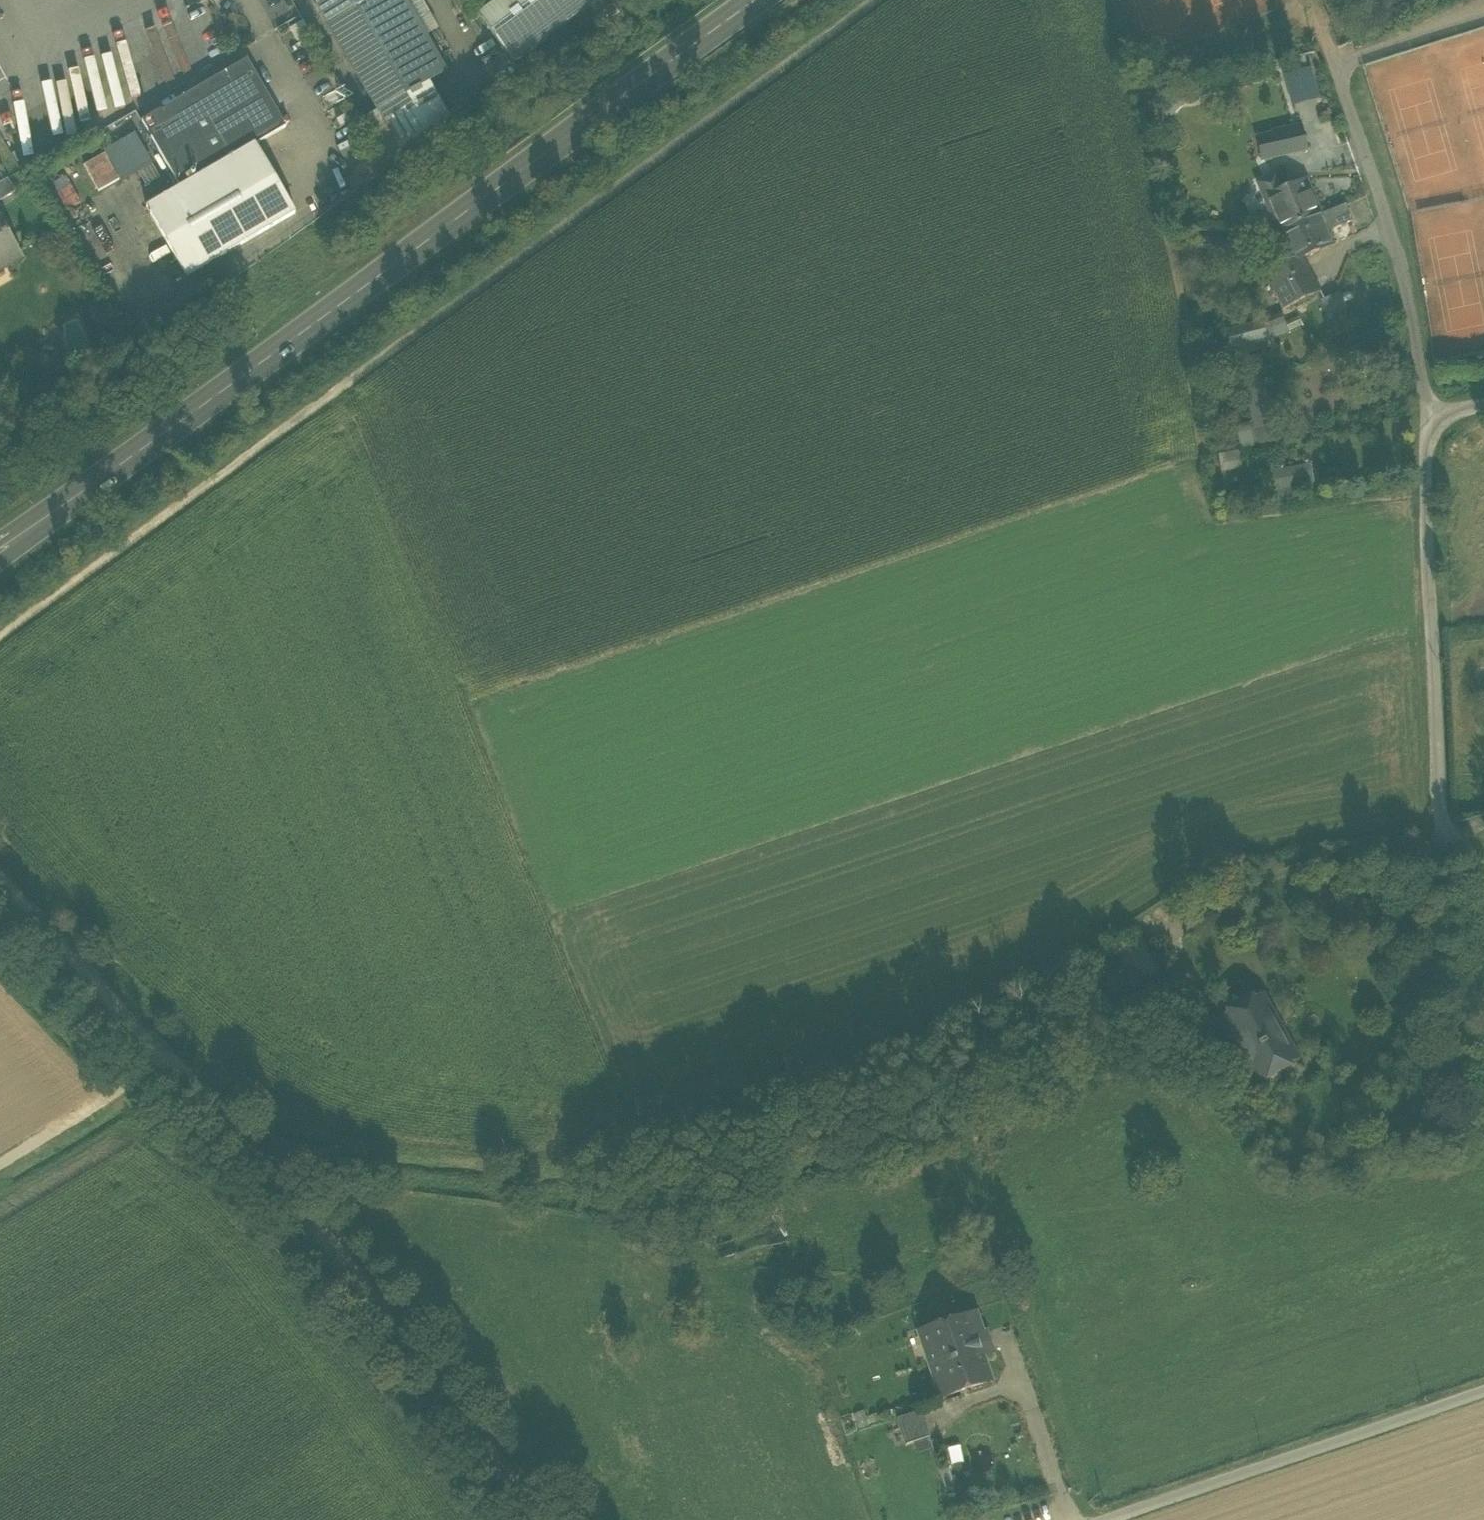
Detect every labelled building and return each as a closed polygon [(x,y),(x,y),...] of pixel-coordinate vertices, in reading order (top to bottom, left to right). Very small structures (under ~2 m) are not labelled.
[(410,46),(383,0),(320,0),(315,3),(377,111),(429,81),(410,46)] [(410,46),(428,35),(408,0),(383,0),(410,46)] [(428,35),(439,30),(422,0),(408,0),(428,35)] [(513,63),(594,3),(591,0),(497,0),(477,14),(513,63)] [(410,46),(429,81),(448,70),(428,35),(410,46)] [(142,121),(180,188),(181,188),(255,145),(286,127),(247,60),(142,121)] [(452,120),(429,81),(377,111),(395,140),(395,141),(379,150),(388,167),(452,120)] [(361,120),(379,150),(395,140),(377,111),(361,120)] [(1258,138),(1264,160),(1306,151),(1301,129),(1258,138)] [(135,134),(104,152),(105,153),(120,180),(122,183),(153,165),(135,134)] [(295,213),(255,145),(181,188),(180,188),(146,207),(186,276),(295,213)] [(120,180),(105,153),(83,166),(99,192),(120,180)] [(81,203),(66,175),(40,190),(55,217),(81,203)] [(1257,184),(1266,203),(1285,194),(1276,176),(1257,184)] [(16,193),(8,179),(0,184),(0,202),(16,193)] [(1279,233),(1300,224),(1321,215),(1321,214),(1306,180),(1289,188),(1291,192),(1285,194),(1266,203),(1279,233)] [(1344,205),(1321,215),(1328,230),(1351,220),(1344,205)] [(1321,215),(1300,224),(1305,234),(1309,232),(1317,251),(1333,243),(1328,230),(1321,215)] [(20,256),(0,221),(0,268),(20,256)] [(1301,258),(1317,251),(1309,232),(1305,234),(1300,224),(1279,233),(1280,236),(1291,262),(1301,258)] [(1291,262),(1280,236),(1266,243),(1277,268),(1291,262)] [(1269,271),(1275,284),(1289,278),(1307,271),(1301,258),(1291,262),(1277,268),(1269,271)] [(1289,278),(1296,294),(1313,286),(1307,271),(1289,278)] [(1296,294),(1289,278),(1275,284),(1284,307),(1316,293),(1313,286),(1296,294)] [(1330,320),(1348,312),(1340,294),(1321,303),(1330,320)] [(1274,339),(1303,328),(1298,317),(1285,322),(1282,315),(1266,321),(1227,331),(1233,351),(1274,339)] [(1253,428),(1272,424),(1262,375),(1243,378),(1253,428)] [(1272,424),(1253,428),(1257,446),(1275,442),(1272,424)] [(1257,446),(1253,428),(1236,431),(1240,449),(1257,446)] [(1238,451),(1218,455),(1221,473),(1241,470),(1238,451)] [(1311,468),(1290,473),(1292,483),(1293,488),(1314,484),(1311,468)] [(1290,473),(1283,474),(1286,484),(1292,483),(1290,473)] [(1263,478),(1267,494),(1276,492),(1293,488),(1292,483),(1286,484),(1283,474),(1263,478)] [(1293,488),(1276,492),(1279,505),(1296,502),(1293,488)] [(1221,1020),(1253,1077),(1294,1054),(1262,997),(1221,1020)] [(927,1363),(939,1399),(984,1384),(990,1382),(981,1353),(987,1351),(974,1314),(921,1332),(931,1362),(927,1363)] [(931,1362),(921,1332),(917,1333),(927,1363),(931,1362)] [(894,1424),(904,1454),(933,1445),(923,1414),(894,1424)]
